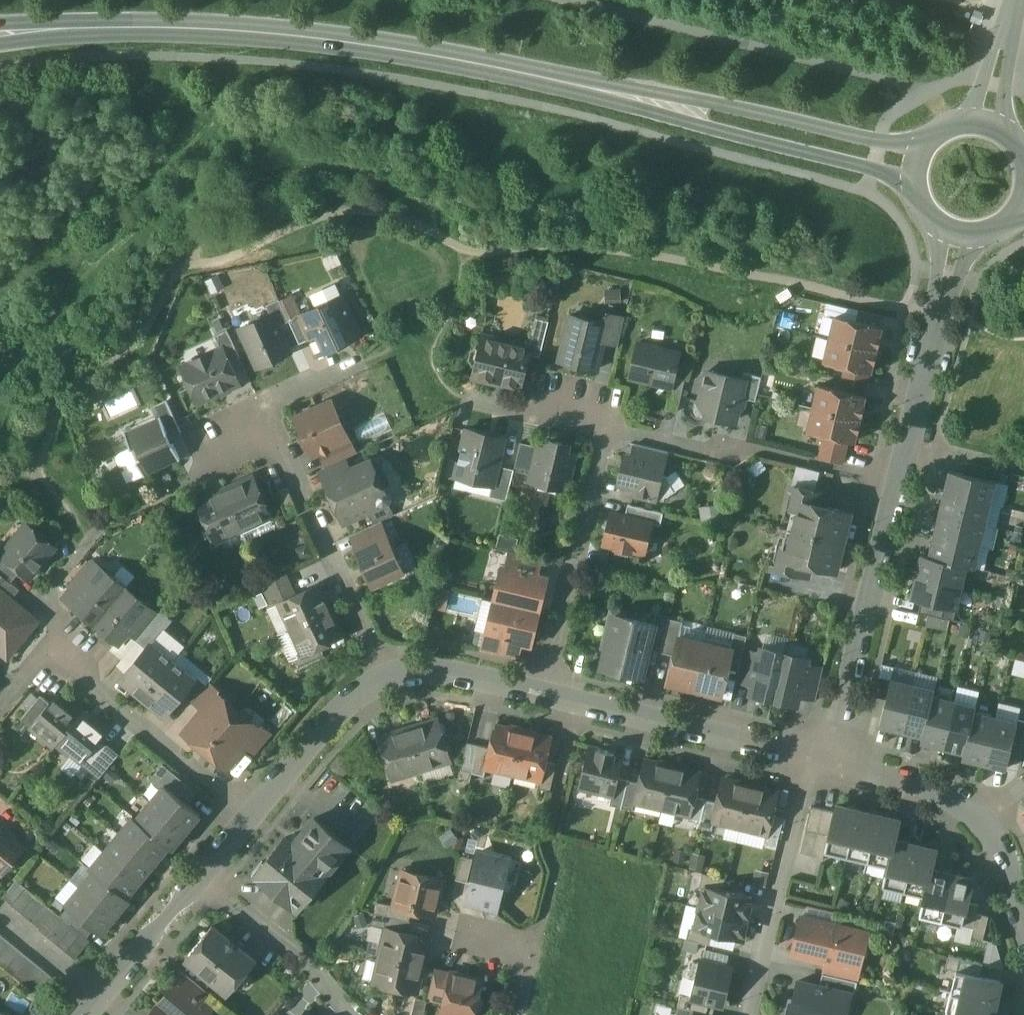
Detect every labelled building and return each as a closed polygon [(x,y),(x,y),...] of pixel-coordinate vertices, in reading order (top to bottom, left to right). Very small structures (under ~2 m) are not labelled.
[(310,295),(335,289),(333,282),(308,287),(310,295)] [(361,334),(343,295),(306,311),(317,335),(325,351),(361,334)] [(289,319),(280,298),(267,304),(272,314),(273,313),(279,325),(290,320),(289,319)] [(306,311),(289,319),(290,320),(292,323),(300,343),(317,335),(306,311)] [(625,317),(603,312),(600,323),(606,324),(602,342),(604,342),(618,346),(625,317)] [(279,325),(273,313),(272,314),(262,318),(261,317),(253,314),(250,322),(251,323),(241,328),(258,366),(271,360),(276,362),(278,357),(291,351),(279,325)] [(600,323),(570,315),(560,361),(598,370),(604,342),(602,342),(606,324),(600,323)] [(881,327),(836,316),(831,339),(876,350),(877,346),(879,346),(881,337),(879,337),(881,327)] [(536,319),(530,346),(531,347),(529,354),(541,357),(549,322),(536,319)] [(228,329),(216,334),(222,347),(223,347),(229,361),(240,356),(228,329)] [(530,346),(484,335),(481,349),(477,347),(472,350),(470,359),(473,364),(477,365),(474,378),(520,389),(531,347),(530,346)] [(876,350),(831,339),(825,362),(846,367),(869,372),(871,372),(873,362),(875,363),(877,354),(875,353),(876,350)] [(680,353),(639,343),(631,378),(672,388),(674,378),(680,353)] [(222,347),(183,365),(188,377),(186,382),(189,389),(195,391),(199,401),(239,383),(229,361),(223,347),(222,347)] [(869,372),(846,367),(843,378),(866,384),(869,372)] [(743,380),(709,372),(703,376),(701,384),(704,389),(701,403),(696,405),(695,411),(698,416),(704,418),(709,415),(735,421),(741,398),(745,381),(743,380)] [(762,377),(744,373),(743,380),(745,381),(741,398),(756,401),(762,377)] [(686,381),(674,378),(672,388),(667,409),(678,412),(686,381)] [(866,384),(843,378),(840,390),(863,395),(866,384)] [(840,390),(820,385),(814,408),(860,419),(860,415),(862,416),(865,406),(863,406),(865,396),(863,395),(840,390)] [(167,399),(152,406),(157,417),(161,415),(168,431),(167,431),(170,437),(182,432),(167,399)] [(333,401),(297,418),(313,452),(319,450),(325,452),(326,454),(327,454),(331,444),(349,436),(348,434),(344,436),(337,421),(341,419),(333,401)] [(860,419),(814,408),(809,431),(825,435),(848,440),(854,442),(856,432),(858,432),(861,423),(859,422),(860,419)] [(157,417),(125,431),(132,447),(128,449),(134,461),(138,459),(145,475),(181,458),(174,443),(172,443),(170,437),(167,431),(168,431),(161,415),(157,417)] [(504,446),(486,442),(488,434),(467,429),(455,476),(493,485),(494,485),(499,466),(504,446)] [(848,440),(825,435),(822,446),(845,452),(848,440)] [(349,436),(331,444),(327,454),(326,454),(331,464),(347,457),(357,453),(349,436)] [(569,445),(549,441),(547,448),(539,446),(539,447),(532,475),(530,481),(548,486),(547,489),(561,493),(562,489),(564,480),(570,481),(576,455),(567,453),(569,445)] [(539,447),(521,443),(515,469),(514,470),(532,475),(539,447)] [(668,452),(635,445),(632,456),(632,457),(665,464),(668,452)] [(845,452),(822,446),(820,458),(843,463),(845,452)] [(128,449),(119,453),(125,465),(124,465),(126,468),(132,480),(135,478),(135,479),(145,475),(138,459),(134,461),(128,449)] [(665,464),(632,457),(632,456),(628,455),(626,463),(627,463),(625,470),(623,469),(619,483),(636,487),(634,494),(657,499),(662,476),(665,464)] [(331,464),(326,467),(331,477),(352,468),(347,457),(331,464)] [(331,477),(325,480),(345,522),(369,511),(369,510),(389,501),(389,502),(391,496),(388,488),(383,486),(386,478),(380,464),(371,460),(352,468),(331,477)] [(989,467),(967,462),(964,474),(986,479),(989,467)] [(515,469),(499,466),(494,485),(493,485),(490,497),(507,500),(514,470),(515,469)] [(964,474),(950,470),(945,492),(990,503),(996,481),(986,479),(964,474)] [(271,516),(253,476),(224,489),(242,529),(271,516)] [(675,492),(666,477),(662,476),(657,499),(665,501),(665,497),(675,492)] [(829,495),(798,488),(788,528),(843,541),(850,513),(826,507),(829,495)] [(242,529),(224,489),(199,501),(217,541),(242,529)] [(990,503),(945,492),(940,514),(985,525),(990,503)] [(389,501),(369,510),(369,511),(375,524),(381,521),(395,514),(389,502),(389,501)] [(651,522),(612,513),(605,544),(644,553),(651,522)] [(985,525),(940,514),(935,535),(980,546),(985,525)] [(375,524),(356,532),(362,545),(386,534),(381,521),(375,524)] [(56,547),(27,523),(1,553),(21,570),(30,578),(56,547)] [(843,541),(788,528),(778,569),(809,577),(812,565),(835,571),(843,541)] [(191,532),(180,537),(190,559),(201,553),(191,532)] [(362,545),(356,548),(373,585),(403,571),(386,534),(362,545)] [(980,546),(935,535),(929,556),(929,557),(967,566),(975,568),(980,546)] [(518,552),(509,550),(504,567),(514,570),(518,552)] [(541,558),(518,552),(514,570),(537,575),(541,558)] [(1,553),(0,555),(0,572),(12,582),(21,570),(1,553)] [(967,566),(929,557),(929,556),(922,554),(916,576),(962,587),(967,566)] [(93,561),(71,588),(80,596),(103,569),(93,561)] [(504,567),(502,567),(495,600),(539,611),(547,578),(537,575),(514,570),(504,567)] [(80,596),(73,604),(97,623),(126,588),(103,569),(80,596)] [(0,572),(0,588),(13,598),(20,589),(12,582),(0,572)] [(286,573),(260,585),(270,607),(280,602),(295,595),(286,573)] [(962,587),(916,576),(911,598),(922,601),(957,609),(962,587)] [(295,595),(280,602),(292,628),(331,609),(320,584),(295,595)] [(0,588),(0,650),(8,657),(39,620),(13,598),(0,588)] [(126,588),(97,623),(120,642),(129,631),(149,607),(126,588)] [(539,611),(495,600),(487,633),(522,642),(531,644),(539,611)] [(957,609),(922,601),(919,612),(938,617),(954,621),(957,609)] [(149,607),(129,631),(138,639),(158,614),(149,607)] [(331,609),(292,628),(303,653),(321,645),(343,635),(331,609)] [(158,614),(138,639),(147,646),(151,642),(153,644),(172,620),(161,611),(158,614)] [(919,612),(916,612),(914,623),(935,629),(938,617),(919,612)] [(654,624),(615,614),(609,637),(605,637),(603,648),(606,648),(602,666),(643,676),(650,645),(656,624),(654,624)] [(670,616),(657,614),(654,624),(656,624),(650,645),(662,648),(669,618),(670,616)] [(683,622),(669,618),(662,648),(661,652),(674,655),(679,636),(680,636),(683,622)] [(522,642),(487,633),(483,651),(518,659),(522,642)] [(747,636),(735,633),(731,648),(732,649),(727,668),(739,671),(744,648),(747,636)] [(680,636),(679,636),(674,655),(668,683),(694,689),(705,642),(680,636)] [(153,644),(151,642),(147,646),(123,676),(134,685),(135,691),(143,698),(173,661),(153,644)] [(731,648),(705,642),(694,689),(721,695),(727,668),(732,649),(731,648)] [(303,653),(295,657),(300,668),(326,656),(321,645),(303,653)] [(761,652),(744,648),(739,671),(738,675),(754,679),(755,679),(761,652)] [(809,659),(762,648),(761,652),(755,679),(754,679),(751,692),(759,694),(758,696),(790,704),(790,702),(798,703),(801,690),(807,663),(808,663),(809,659)] [(1023,673),(1023,662),(1013,659),(1010,670),(1023,673)] [(173,661),(143,698),(151,704),(156,704),(168,713),(196,679),(173,661)] [(808,663),(807,663),(801,690),(818,693),(824,667),(808,663)] [(892,677),(880,675),(875,696),(886,699),(891,679),(892,677)] [(913,685),(891,679),(886,699),(880,725),(902,730),(913,685)] [(210,681),(193,701),(203,710),(217,692),(218,693),(221,689),(210,681)] [(935,690),(913,685),(902,730),(923,736),(933,696),(934,696),(935,690)] [(218,693),(217,692),(203,710),(184,732),(206,750),(239,710),(218,693)] [(41,694),(26,713),(35,721),(51,702),(41,694)] [(80,715),(56,695),(51,702),(35,721),(44,729),(40,734),(55,746),(58,743),(80,715)] [(934,696),(933,696),(923,736),(921,741),(943,747),(954,701),(934,696)] [(976,707),(954,701),(943,747),(964,752),(975,712),(976,707)] [(239,710),(206,750),(227,768),(246,745),(261,728),(260,727),(239,710)] [(80,715),(58,743),(72,754),(76,750),(85,758),(101,738),(107,731),(83,712),(80,715)] [(996,717),(975,712),(964,752),(963,758),(985,763),(996,717)] [(35,721),(26,713),(22,718),(40,734),(44,729),(35,721)] [(1018,723),(996,717),(985,763),(1007,768),(1013,742),(1018,723)] [(437,719),(407,728),(420,770),(450,761),(437,719)] [(1013,742),(1023,744),(1023,721),(1019,720),(1018,723),(1013,742)] [(273,733),(262,724),(260,727),(261,728),(246,745),(256,754),(273,733)] [(524,731),(497,725),(491,748),(486,767),(487,768),(514,774),(524,731)] [(407,728),(380,737),(393,778),(420,770),(407,728)] [(551,737),(524,731),(514,774),(541,780),(546,761),(551,737)] [(111,746),(101,738),(85,758),(95,765),(111,746)] [(479,745),(468,742),(459,779),(470,782),(473,773),(479,745)] [(491,748),(479,745),(473,773),(485,776),(487,768),(486,767),(491,748)] [(622,754),(591,747),(581,788),(613,795),(617,778),(622,754)] [(85,758),(76,750),(72,754),(91,770),(95,765),(85,758)] [(673,766),(646,760),(640,784),(636,802),(663,809),(673,766)] [(557,764),(546,761),(541,780),(539,788),(551,791),(557,764)] [(163,763),(153,775),(160,780),(170,769),(163,763)] [(700,773),(673,766),(663,809),(690,816),(695,797),(700,773)] [(197,791),(170,769),(160,780),(164,784),(188,803),(197,791)] [(629,781),(617,778),(613,795),(610,805),(622,808),(629,781)] [(751,785),(724,778),(718,803),(714,821),(741,828),(751,785)] [(640,784),(629,781),(622,808),(634,811),(635,802),(636,802),(640,784)] [(188,803),(164,784),(150,802),(186,831),(201,814),(188,803)] [(778,792),(751,785),(741,828),(767,834),(768,834),(773,815),(778,792)] [(706,800),(695,797),(690,816),(689,820),(701,823),(706,800)] [(718,803),(706,800),(701,823),(700,827),(712,830),(714,821),(718,803)] [(186,831),(150,802),(137,818),(136,819),(169,846),(172,849),(186,831)] [(830,835),(826,851),(847,856),(858,810),(837,805),(835,812),(830,835)] [(824,809),(812,806),(806,830),(818,832),(824,809)] [(835,812),(824,809),(818,832),(830,835),(835,812)] [(879,816),(858,810),(847,856),(868,861),(879,816)] [(169,846),(136,819),(137,818),(133,815),(119,833),(155,863),(169,846)] [(784,819),(773,815),(768,834),(767,834),(765,843),(778,846),(784,819)] [(900,821),(879,816),(868,861),(888,867),(895,840),(900,821)] [(315,817),(294,843),(286,837),(265,863),(270,867),(260,879),(292,906),(302,894),(308,898),(329,873),(323,868),(328,861),(339,860),(350,847),(315,817)] [(0,828),(0,870),(3,872),(24,847),(14,839),(16,836),(8,830),(5,832),(0,828)] [(818,832),(806,830),(801,853),(812,856),(818,832)] [(830,835),(818,832),(812,856),(824,858),(826,851),(830,835)] [(155,863),(119,833),(105,850),(141,880),(155,863)] [(895,840),(888,867),(883,886),(905,891),(916,845),(895,840)] [(937,850),(916,845),(905,891),(925,896),(932,870),(937,850)] [(141,880),(105,850),(91,867),(94,870),(94,869),(127,897),(128,896),(141,880)] [(508,863),(495,860),(492,854),(480,851),(469,898),(481,901),(480,905),(497,909),(508,863)] [(683,852),(683,864),(699,864),(699,852),(683,852)] [(474,859),(462,856),(456,879),(468,882),(474,859)] [(127,897),(94,869),(94,870),(80,886),(116,916),(131,899),(128,896),(127,897)] [(444,879),(403,870),(395,905),(413,909),(436,914),(444,879)] [(932,870),(925,896),(920,915),(941,920),(952,875),(932,870)] [(726,879),(703,873),(700,885),(706,886),(723,890),(726,879)] [(974,880),(952,875),(941,920),(963,926),(968,902),(974,880)] [(17,880),(3,897),(12,904),(26,887),(17,880)] [(116,916),(80,886),(66,904),(102,934),(116,916)] [(723,890),(706,886),(701,908),(747,919),(752,897),(723,890)] [(36,895),(26,887),(12,904),(21,912),(36,895)] [(45,902),(36,895),(21,912),(31,920),(45,902)] [(395,905),(378,901),(375,912),(410,921),(410,920),(413,909),(395,905)] [(45,902),(31,920),(40,927),(54,910),(45,902)] [(980,905),(968,902),(963,926),(974,928),(978,914),(980,905)] [(747,919),(701,908),(696,929),(713,933),(742,940),(747,919)] [(40,927),(39,929),(48,936),(63,918),(54,910),(40,927)] [(410,921),(375,913),(372,924),(387,928),(407,932),(410,921)] [(989,917),(978,914),(974,928),(972,937),(984,940),(989,917)] [(864,931),(802,916),(793,954),(826,962),(855,969),(855,967),(864,931)] [(63,918),(48,936),(57,944),(73,925),(63,918)] [(410,920),(410,921),(407,932),(429,937),(432,926),(410,920)] [(73,925),(57,944),(67,951),(82,933),(73,925)] [(256,961),(213,926),(186,958),(229,994),(256,961)] [(407,932),(387,928),(381,955),(424,965),(430,938),(429,937),(407,932)] [(696,929),(690,928),(687,939),(710,945),(713,933),(696,929)] [(82,933),(67,951),(76,959),(91,941),(82,933)] [(2,936),(0,938),(0,957),(11,943),(2,936)] [(0,957),(0,963),(6,968),(20,951),(11,943),(0,957)] [(1004,969),(997,943),(995,943),(989,966),(1004,969)] [(729,956),(706,950),(703,962),(726,967),(729,956)] [(29,959),(20,951),(6,968),(15,976),(29,959)] [(424,965),(381,955),(374,982),(417,992),(424,965)] [(984,965),(949,957),(946,968),(957,971),(981,976),(984,965)] [(39,966),(29,959),(15,976),(24,984),(39,966)] [(703,962),(700,961),(699,963),(695,978),(691,998),(716,1004),(725,1006),(734,969),(703,962)] [(693,962),(690,977),(695,978),(699,963),(693,962)] [(855,969),(826,962),(823,974),(858,982),(861,969),(855,967),(855,969)] [(39,966),(24,984),(34,991),(48,974),(39,966)] [(452,973),(435,969),(428,998),(446,1002),(452,973)] [(981,976),(957,971),(952,992),(996,1003),(1001,981),(981,976)] [(453,972),(452,973),(446,1002),(442,1014),(474,1014),(474,1013),(481,1009),(483,1002),(479,995),(482,979),(453,972)] [(210,993),(185,973),(178,982),(202,1003),(210,993)] [(48,974),(34,991),(43,998),(57,981),(48,974)] [(858,982),(823,974),(820,986),(851,993),(850,995),(855,996),(858,982)] [(799,981),(795,997),(791,996),(787,1014),(841,1014),(842,1011),(846,1012),(850,995),(851,993),(820,986),(799,981)] [(177,982),(159,1003),(173,1014),(207,1014),(211,1010),(202,1003),(178,982),(177,982)] [(952,992),(946,1013),(953,1014),(993,1014),(996,1003),(952,992)] [(681,995),(678,1007),(712,1014),(713,1014),(716,1004),(691,998),(681,995)] [(416,998),(412,1014),(424,1014),(427,1001),(416,998)] [(159,1003),(149,1014),(173,1014),(159,1003)]
